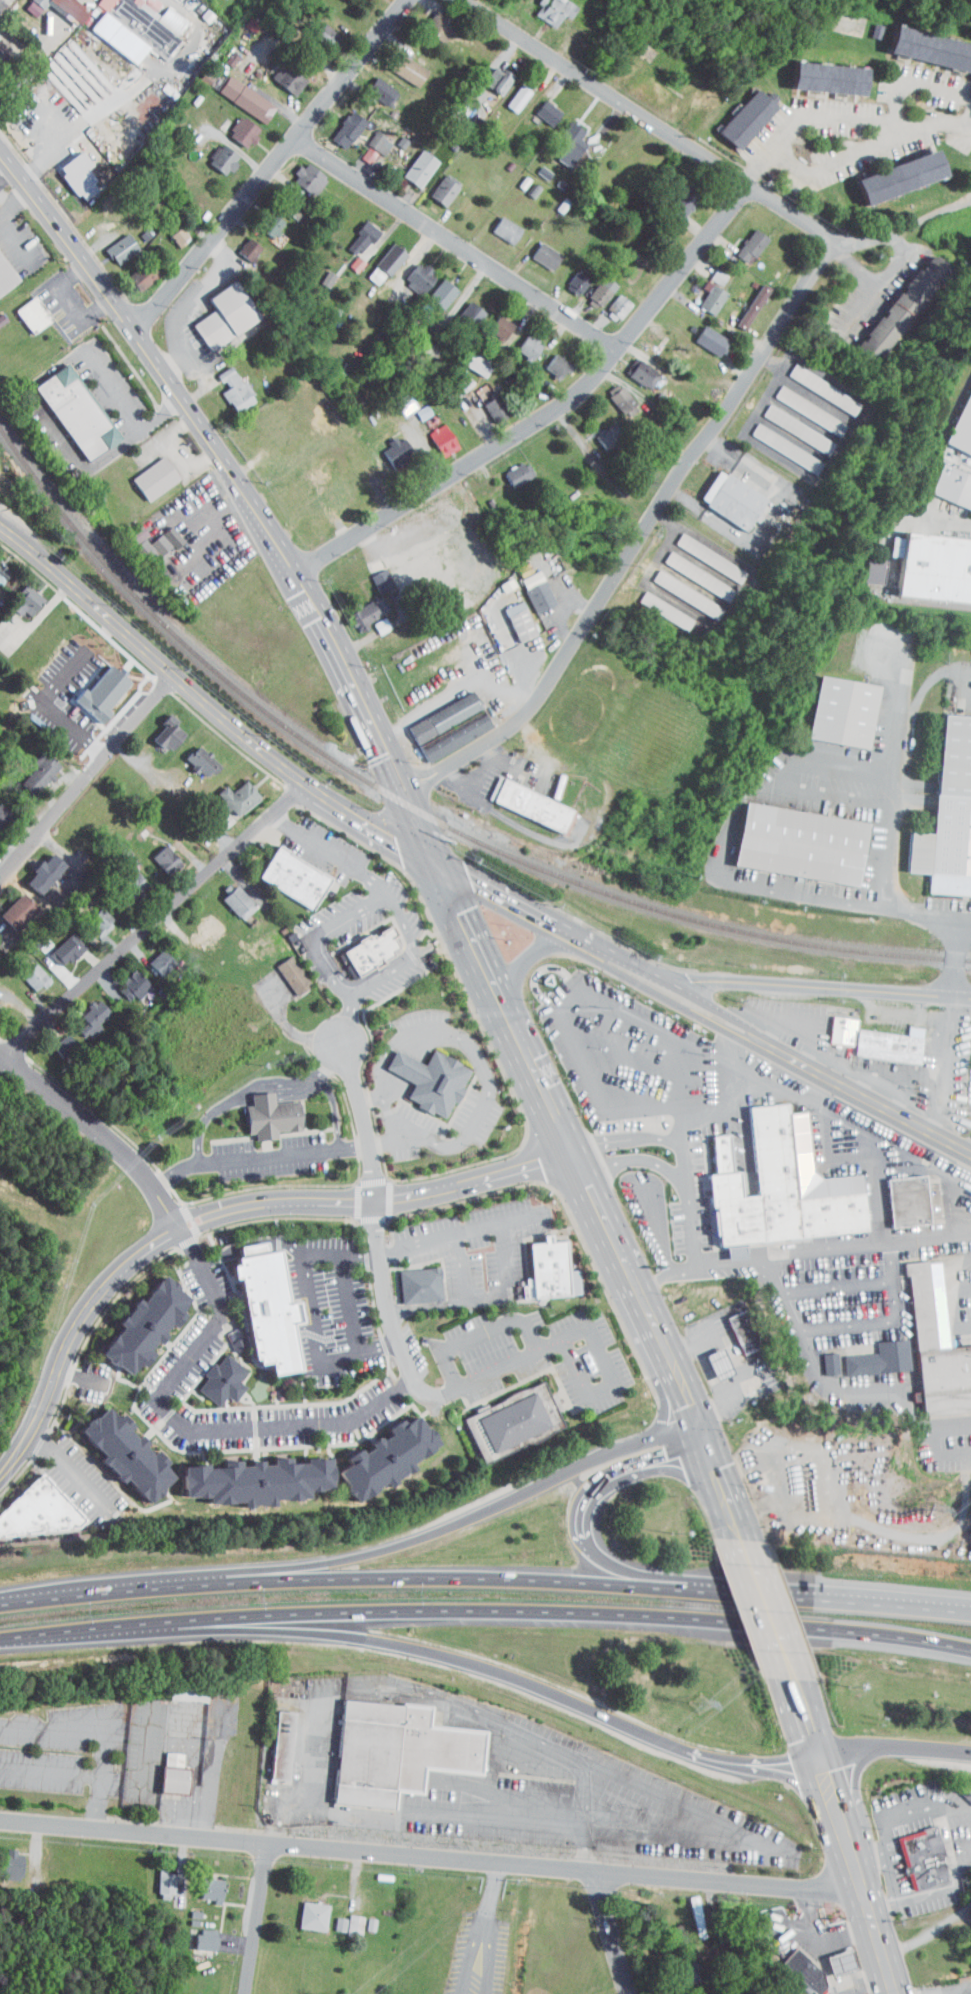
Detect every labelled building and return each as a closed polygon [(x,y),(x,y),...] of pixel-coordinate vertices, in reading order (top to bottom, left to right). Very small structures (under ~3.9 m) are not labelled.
[(26,10),(33,0),(16,0),(14,2),(26,10)] [(67,20),(78,4),(72,0),(38,0),(67,20)] [(180,15),(159,0),(157,0),(150,10),(143,5),(147,0),(85,0),(79,8),(86,13),(79,21),(125,53),(135,40),(153,53),(180,15)] [(559,13),(566,0),(526,0),(522,9),(545,21),(551,9),(559,13)] [(435,36),(446,16),(424,4),(413,24),(435,36)] [(302,29),(322,42),(330,29),(311,16),(302,29)] [(969,38),(884,20),(878,47),(963,65),(969,38)] [(379,63),(407,81),(418,64),(390,46),(379,63)] [(284,90),(297,72),(273,55),(261,73),(284,90)] [(781,83),(854,88),(856,60),(783,56),(781,83)] [(503,71),(485,59),(473,77),(492,89),(503,71)] [(266,99),(217,70),(206,87),(256,116),(266,99)] [(379,100),(388,84),(365,71),(356,87),(379,100)] [(506,107),(522,85),(511,78),(496,99),(506,107)] [(728,144),(771,94),(760,85),(755,91),(745,82),(708,126),(728,144)] [(542,120),(552,106),(536,94),(525,108),(542,120)] [(320,131),(335,143),(356,116),(341,104),(320,131)] [(217,130),(239,142),(250,122),(228,110),(217,130)] [(547,152),(560,162),(577,138),(570,133),(576,124),(562,114),(546,136),(554,143),(547,152)] [(230,151),(213,138),(198,157),(215,170),(230,151)] [(410,182),(429,154),(412,143),(393,170),(410,182)] [(46,162),(73,197),(89,185),(83,177),(86,175),(76,163),(81,159),(70,144),(46,162)] [(847,171),(855,197),(937,171),(928,145),(847,171)] [(280,175),(305,190),(317,171),(292,156),(280,175)] [(451,178),(435,167),(419,190),(436,201),(451,178)] [(687,195),(673,184),(656,204),(670,215),(687,195)] [(263,232),(274,216),(260,206),(249,222),(263,232)] [(503,238),(512,222),(491,210),(481,226),(503,238)] [(336,242),(348,251),(368,224),(357,215),(336,242)] [(168,241),(179,234),(171,221),(160,229),(168,241)] [(758,232),(745,222),(725,248),(738,258),(758,232)] [(105,258),(128,245),(119,228),(95,241),(105,258)] [(252,243),(237,232),(227,245),(242,256),(252,243)] [(368,278),(375,267),(380,271),(397,247),(381,236),(357,271),(368,278)] [(521,252),(543,264),(552,248),(530,236),(521,252)] [(943,263),(919,245),(848,345),(866,358),(891,322),(898,327),(943,263)] [(347,266),(355,257),(347,250),(339,259),(347,266)] [(21,279),(0,296),(0,253),(21,279)] [(117,272),(128,286),(149,269),(138,255),(117,272)] [(413,289),(426,269),(406,256),(393,276),(413,289)] [(711,279),(717,269),(705,263),(700,272),(711,279)] [(325,268),(317,264),(310,277),(318,281),(325,268)] [(554,280),(567,291),(578,277),(566,266),(554,280)] [(576,294),(589,303),(606,279),(593,270),(576,294)] [(432,303),(448,285),(433,272),(417,290),(432,303)] [(205,304),(182,318),(199,345),(250,312),(226,274),(197,292),(205,304)] [(692,282),(696,284),(689,301),(706,309),(716,285),(695,275),(692,282)] [(726,319),(735,324),(760,282),(751,277),(726,319)] [(605,316),(621,298),(610,288),(594,306),(605,316)] [(40,315),(23,290),(4,304),(21,328),(40,315)] [(475,306),(458,294),(447,311),(464,323),(475,306)] [(37,295),(54,318),(35,332),(18,309),(37,295)] [(493,336),(504,319),(488,309),(478,325),(493,336)] [(719,332),(693,320),(685,338),(711,350),(719,332)] [(522,355),(532,338),(516,328),(506,345),(522,355)] [(474,372),(483,359),(460,343),(451,356),(474,372)] [(534,363),(549,374),(560,358),(545,347),(534,363)] [(618,370),(640,384),(651,367),(629,353),(618,370)] [(777,368),(842,409),(849,398),(785,357),(777,368)] [(247,393),(234,375),(232,376),(220,360),(206,369),(211,376),(214,374),(218,381),(211,386),(226,407),(247,393)] [(68,363),(120,437),(89,459),(37,385),(68,363)] [(623,394),(609,376),(596,386),(610,404),(623,394)] [(830,430),(837,418),(771,380),(764,391),(830,430)] [(945,441),(970,388),(970,454),(945,441)] [(474,397),(484,417),(498,410),(487,390),(474,397)] [(407,402),(400,391),(388,398),(394,409),(407,402)] [(818,448),(825,437),(759,399),(752,410),(818,448)] [(449,442),(434,417),(418,427),(433,451),(449,442)] [(586,428),(596,447),(614,437),(605,418),(586,428)] [(807,468),(814,456),(747,418),(740,430),(807,468)] [(403,451),(391,430),(371,442),(383,462),(403,451)] [(169,472),(152,449),(121,473),(137,496),(169,472)] [(525,469),(516,454),(494,468),(503,483),(525,469)] [(166,455),(183,478),(151,501),(134,477),(166,455)] [(756,492),(709,463),(689,496),(737,524),(756,492)] [(942,463),(970,474),(970,508),(930,492),(942,463)] [(118,529),(141,558),(171,533),(160,520),(141,536),(129,520),(118,529)] [(737,566),(672,526),(665,537),(730,577),(737,566)] [(905,532),(970,539),(970,602),(898,594),(905,532)] [(719,595),(725,583),(660,546),(653,557),(719,595)] [(361,569),(368,586),(384,580),(377,562),(361,569)] [(642,574),(707,614),(714,603),(649,563),(642,574)] [(510,572),(523,608),(544,600),(530,564),(510,572)] [(34,594),(16,579),(0,599),(0,602),(9,609),(13,605),(20,611),(34,594)] [(629,595),(677,625),(684,614),(636,584),(629,595)] [(344,609),(351,621),(374,607),(366,595),(344,609)] [(495,601),(506,636),(524,630),(514,595),(495,601)] [(381,622),(374,611),(363,618),(369,629),(381,622)] [(97,704),(119,676),(98,659),(76,687),(72,683),(62,696),(91,718),(100,706),(97,704)] [(819,674),(880,686),(868,747),(807,734),(819,674)] [(397,720),(406,737),(471,703),(462,686),(397,720)] [(410,725),(474,690),(494,726),(430,761),(410,725)] [(142,733),(158,747),(176,727),(157,709),(149,718),(152,721),(142,733)] [(943,712),(970,714),(970,895),(929,892),(943,712)] [(174,755),(196,774),(209,759),(188,739),(174,755)] [(25,789),(48,758),(33,746),(9,778),(25,789)] [(228,812),(251,791),(235,774),(221,786),(215,779),(204,789),(217,805),(220,802),(228,812)] [(506,778),(575,809),(564,833),(495,801),(506,778)] [(746,801),(870,824),(859,886),(734,864),(746,801)] [(140,852),(158,870),(171,857),(154,839),(140,852)] [(279,844),(334,877),(315,910),(260,877),(279,844)] [(55,860),(39,846),(21,867),(23,868),(14,877),(28,889),(55,860)] [(122,892),(138,881),(121,858),(105,869),(122,892)] [(211,893),(231,915),(246,901),(226,879),(211,893)] [(2,925),(25,901),(10,887),(0,897),(0,922),(2,925)] [(81,927),(87,933),(105,914),(91,901),(79,914),(86,921),(81,927)] [(344,951),(358,976),(394,956),(392,951),(399,948),(393,937),(398,935),(392,925),(379,932),(380,935),(375,937),(373,933),(344,951)] [(25,932),(32,946),(42,941),(34,927),(25,932)] [(55,961),(75,942),(61,927),(41,947),(55,961)] [(164,957),(151,943),(137,957),(150,971),(164,957)] [(287,989),(302,978),(280,950),(265,961),(287,989)] [(25,986),(40,974),(25,958),(11,970),(25,986)] [(143,978),(123,964),(108,986),(120,994),(123,990),(131,995),(143,978)] [(70,1009),(76,1017),(67,1024),(75,1032),(101,1008),(88,993),(70,1009)] [(844,1039),(847,1012),(824,1009),(821,1036),(844,1039)] [(832,1042),(836,1015),(860,1019),(856,1045),(832,1042)] [(45,1038),(56,1051),(68,1041),(57,1029),(45,1038)] [(862,1029),(926,1038),(922,1063),(858,1054),(862,1029)] [(397,1049),(426,1064),(416,1082),(388,1067),(397,1049)] [(435,1049),(473,1069),(447,1117),(409,1097),(435,1049)] [(289,1094),(264,1096),(263,1085),(240,1086),(241,1098),(235,1099),(237,1127),(244,1127),(245,1133),(267,1132),(266,1125),(290,1124),(289,1094)] [(807,1111),(814,1170),(824,1179),(862,1174),(868,1229),(721,1245),(717,1206),(713,1206),(710,1174),(718,1173),(714,1136),(731,1134),(735,1172),(740,1171),(742,1188),(759,1186),(750,1106),(789,1102),(790,1113),(807,1111)] [(894,1226),(889,1179),(927,1174),(933,1222),(894,1226)] [(578,1268),(580,1292),(568,1292),(537,1295),(524,1296),(523,1284),(527,1284),(526,1276),(532,1275),(530,1242),(544,1241),(544,1232),(551,1232),(552,1241),(566,1240),(569,1269),(578,1268)] [(242,1246),(268,1242),(270,1250),(243,1255),(242,1246)] [(279,1249),(289,1303),(297,1301),(301,1320),(293,1321),(302,1369),(274,1374),(272,1361),(261,1363),(260,1357),(257,1358),(241,1277),(236,1278),(233,1265),(239,1264),(237,1257),(279,1249)] [(954,1346),(970,1345),(970,1410),(925,1415),(920,1369),(849,1375),(847,1355),(880,1352),(879,1341),(918,1338),(911,1262),(964,1253),(954,1346)] [(400,1269),(440,1265),(443,1299),(403,1302),(400,1269)] [(88,1347),(119,1368),(127,1356),(131,1359),(147,1336),(160,1318),(164,1321),(174,1306),(170,1304),(180,1289),(149,1268),(132,1294),(126,1290),(88,1347)] [(752,1338),(736,1302),(716,1311),(732,1347),(752,1338)] [(696,1347),(704,1373),(722,1367),(713,1341),(696,1347)] [(192,1368),(196,1371),(186,1383),(208,1400),(237,1363),(215,1346),(205,1359),(202,1356),(192,1368)] [(814,1347),(815,1368),(829,1367),(828,1346),(814,1347)] [(467,1418),(545,1380),(567,1425),(488,1463),(467,1418)] [(68,1423),(92,1450),(89,1452),(110,1475),(114,1472),(137,1496),(164,1471),(153,1460),(155,1458),(136,1437),(134,1438),(120,1422),(122,1419),(110,1406),(105,1410),(95,1399),(68,1423)] [(348,1496),(374,1475),(378,1480),(404,1460),(402,1458),(429,1436),(407,1407),(395,1417),(390,1412),(377,1423),(378,1425),(360,1439),(361,1440),(354,1446),(349,1441),(336,1452),(339,1456),(325,1467),(348,1496)] [(173,1490),(197,1489),(198,1497),(232,1496),(232,1500),(265,1499),(264,1493),(298,1492),(298,1483),(322,1482),(321,1450),(296,1451),(296,1455),(280,1456),(280,1450),(262,1451),(262,1457),(252,1458),(252,1453),(240,1454),(240,1459),(230,1459),(229,1453),(212,1454),(212,1460),(196,1461),(196,1457),(171,1458),(173,1490)] [(80,1526),(0,1536),(0,1513),(43,1471),(86,1519),(80,1526)] [(323,1797),(385,1802),(386,1785),(412,1787),(414,1762),(472,1767),(476,1724),(420,1719),(421,1701),(333,1692),(323,1797)] [(283,1706),(265,1705),(262,1772),(280,1773),(283,1706)] [(152,1785),(177,1786),(178,1762),(172,1761),(173,1746),(154,1746),(152,1785)] [(887,1831),(902,1885),(941,1874),(925,1820),(887,1831)] [(0,1845),(0,1873),(11,1874),(11,1845),(0,1845)] [(148,1892),(163,1893),(164,1865),(149,1864),(148,1892)] [(210,1896),(214,1874),(194,1871),(190,1893),(210,1896)] [(288,1921),(315,1925),(319,1899),(292,1895),(288,1921)] [(348,1910),(341,1908),(336,1926),(344,1928),(348,1910)] [(336,1925),(337,1911),(326,1911),(325,1924),(336,1925)] [(206,1944),(207,1923),(187,1922),(186,1943),(206,1944)] [(772,1955),(805,1991),(820,1977),(786,1941),(772,1955)] [(847,1963),(843,1943),(817,1948),(821,1969),(847,1963)] [(828,1956),(852,1949),(859,1969),(835,1976),(828,1956)]
